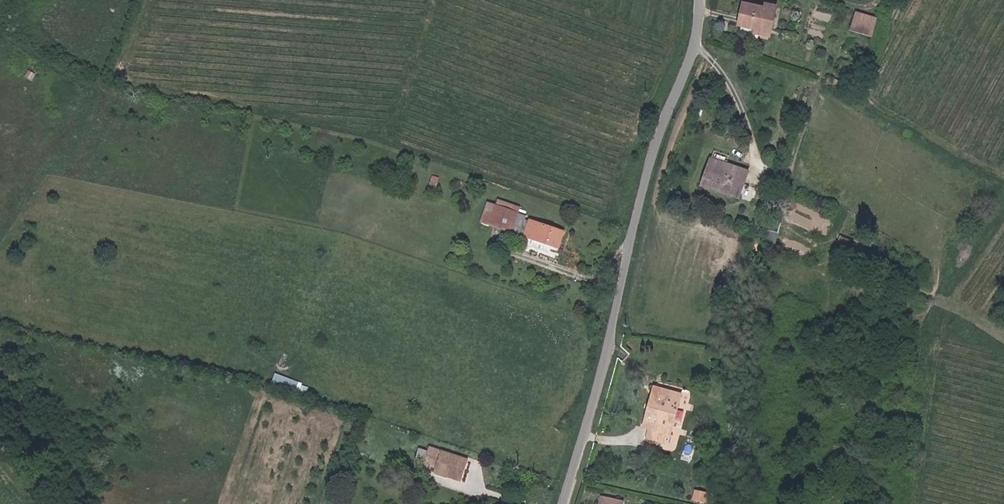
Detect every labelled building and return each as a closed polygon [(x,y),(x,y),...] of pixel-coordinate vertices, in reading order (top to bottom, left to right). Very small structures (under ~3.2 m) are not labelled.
[(771,8),(738,2),(733,28),(766,34),(771,8)] [(873,35),(876,15),(854,12),(851,32),(873,35)] [(745,170),(708,159),(700,186),(737,197),(745,170)] [(519,213),(487,202),(481,220),(512,231),(519,213)] [(556,248),(561,231),(529,219),(523,236),(556,248)] [(272,382),(296,389),(299,380),(275,372),(272,382)] [(651,409),(657,387),(651,385),(645,408),(651,409)] [(678,392),(657,387),(651,409),(645,408),(641,424),(647,426),(645,436),(665,441),(678,392)] [(460,480),(467,459),(426,446),(421,462),(434,466),(432,471),(460,480)] [(702,501),(703,493),(691,491),(689,498),(702,501)]
